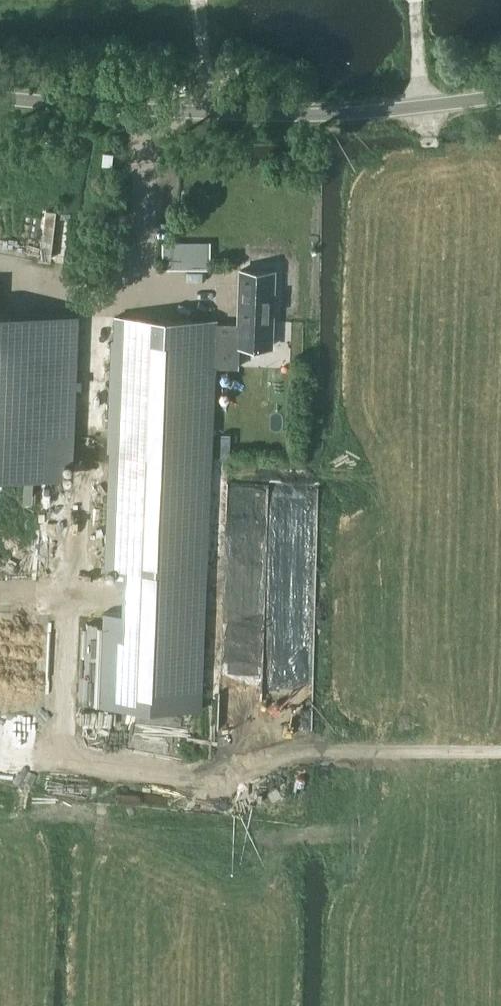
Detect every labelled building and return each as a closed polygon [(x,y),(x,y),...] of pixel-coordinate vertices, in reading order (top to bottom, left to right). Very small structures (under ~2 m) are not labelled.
[(217,322),(215,366),(239,367),(240,344),(271,345),(274,270),(241,269),(239,323),(217,322)] [(64,478),(65,462),(75,463),(80,314),(0,311),(0,476),(64,478)] [(105,612),(101,705),(152,707),(201,708),(203,673),(207,568),(215,366),(217,322),(217,320),(115,316),(105,564),(118,565),(117,582),(125,582),(124,613),(105,612)]
